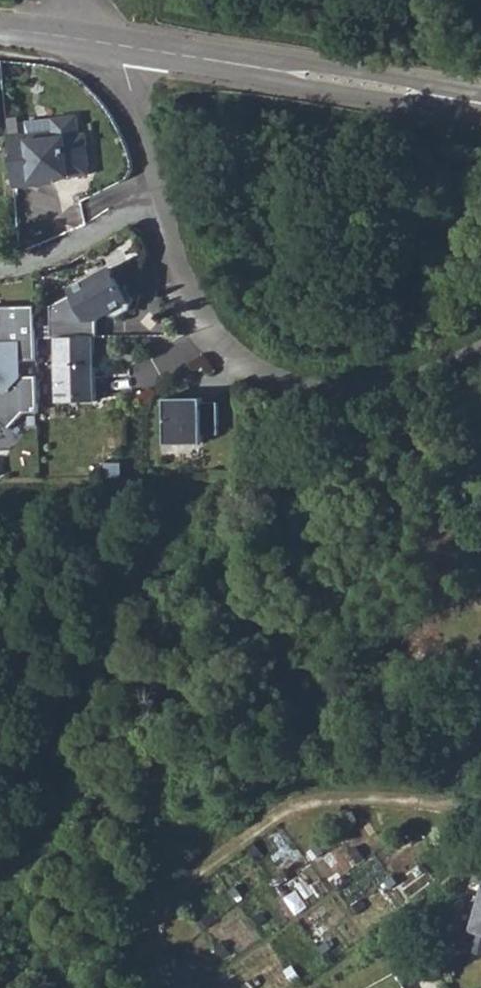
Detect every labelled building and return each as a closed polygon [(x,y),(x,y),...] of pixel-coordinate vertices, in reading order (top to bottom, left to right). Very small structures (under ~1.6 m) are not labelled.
[(44,133),(7,138),(13,187),(53,183),(53,178),(71,175),(70,166),(89,164),(85,133),(78,134),(76,116),(51,118),(53,132),(54,138),(45,138),(44,133)] [(70,166),(71,175),(90,173),(89,164),(70,166)] [(123,317),(137,309),(141,298),(133,285),(129,287),(118,267),(77,289),(79,293),(56,305),(57,336),(94,335),(104,336),(104,317),(113,312),(123,317)] [(35,308),(0,309),(0,426),(8,434),(24,417),(39,417),(38,402),(38,379),(23,379),(22,364),(37,364),(35,308)] [(57,336),(56,381),(57,402),(95,401),(94,335),(57,336)] [(39,402),(57,402),(56,381),(39,381),(39,402)] [(187,395),(165,395),(165,440),(203,441),(203,432),(219,432),(219,400),(203,400),(187,399),(187,395)] [(472,879),(480,882),(480,860),(472,879)] [(468,947),(480,951),(480,900),(468,947)]
